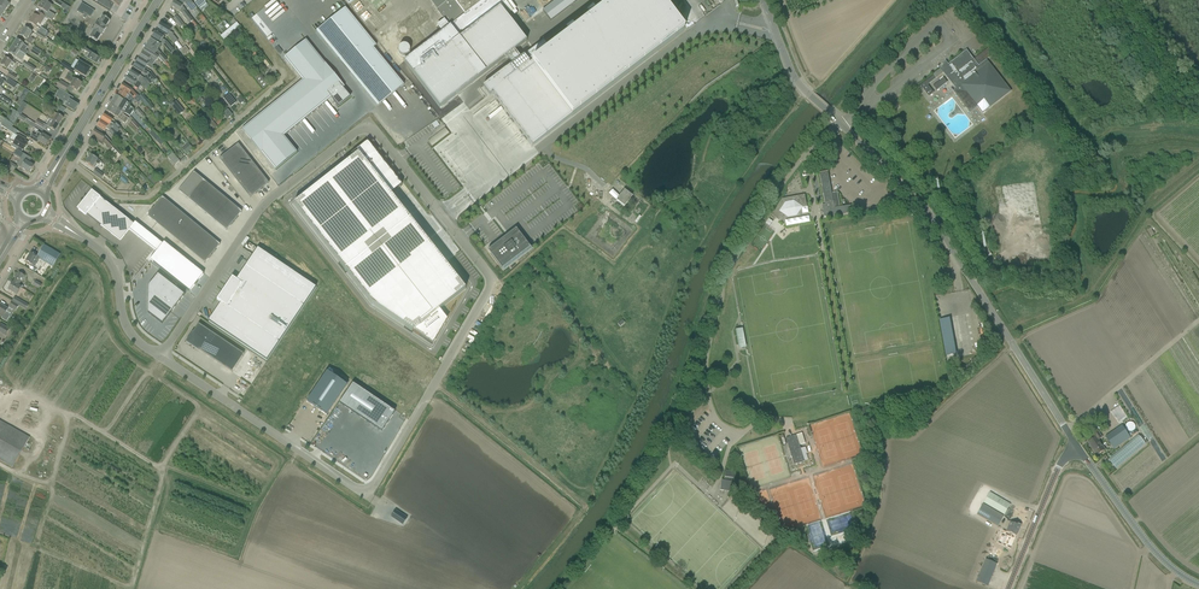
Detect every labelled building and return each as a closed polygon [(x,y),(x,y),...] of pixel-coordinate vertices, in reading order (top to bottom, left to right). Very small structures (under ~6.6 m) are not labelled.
[(5,11),(10,4),(4,1),(3,0),(0,0),(0,7),(5,11)] [(42,10),(40,13),(45,17),(52,21),(55,15),(49,11),(52,6),(43,0),(40,5),(38,8),(42,10)] [(111,10),(115,5),(120,8),(124,0),(94,0),(111,10)] [(171,7),(176,10),(182,14),(181,14),(189,24),(190,23),(193,28),(197,25),(182,6),(183,5),(175,0),(171,7)] [(175,0),(183,5),(184,3),(191,12),(197,8),(190,0),(175,0)] [(405,63),(413,73),(413,74),(439,108),(526,41),(506,16),(515,9),(509,0),(483,0),(449,26),(433,39),(435,41),(405,63)] [(449,26),(483,0),(429,0),(449,26)] [(483,87),(489,95),(491,93),(532,147),(570,118),(667,43),(684,31),(660,0),(614,0),(550,49),(543,41),(523,56),(518,60),(512,65),(483,87)] [(543,11),(550,20),(577,0),(557,0),(543,11)] [(76,11),(83,15),(84,14),(90,18),(91,16),(94,11),(82,3),(78,8),(76,11)] [(320,28),(316,31),(338,58),(350,73),(377,106),(404,85),(373,48),(376,45),(345,8),(343,10),(320,28)] [(29,22),(34,25),(36,27),(37,25),(38,26),(39,24),(40,25),(42,21),(45,17),(40,13),(39,13),(38,12),(36,16),(34,14),(29,22)] [(93,30),(93,31),(89,37),(97,42),(101,36),(107,28),(106,27),(110,21),(102,16),(98,22),(93,30)] [(180,28),(184,25),(177,16),(173,19),(180,28)] [(157,30),(162,33),(170,38),(169,38),(172,42),(174,44),(178,41),(174,36),(172,35),(173,33),(169,31),(171,29),(165,25),(161,23),(157,30)] [(236,23),(228,30),(231,34),(239,27),(236,23)] [(38,32),(44,36),(47,31),(41,27),(38,32)] [(24,41),(29,44),(30,44),(31,43),(34,39),(31,37),(33,34),(31,33),(32,32),(30,31),(25,28),(20,35),(26,39),(24,41)] [(154,35),(151,38),(157,41),(163,45),(170,54),(174,51),(166,41),(162,39),(164,36),(161,34),(156,31),(155,32),(154,32),(153,34),(154,35)] [(46,37),(46,38),(44,36),(38,32),(36,35),(43,40),(44,39),(46,41),(48,39),(46,37)] [(157,51),(160,45),(156,43),(151,39),(145,48),(158,56),(164,63),(163,63),(169,70),(171,69),(165,61),(167,60),(161,53),(157,51)] [(17,40),(13,46),(16,48),(19,51),(23,53),(28,47),(17,40)] [(307,84),(248,134),(282,173),(303,154),(289,139),(335,99),(342,107),(353,97),(348,89),(348,88),(308,41),(286,59),(307,84)] [(23,53),(19,51),(16,48),(13,46),(8,53),(19,60),(21,61),(26,55),(23,53)] [(185,46),(179,51),(183,56),(189,51),(185,46)] [(92,62),(97,65),(98,64),(99,64),(100,63),(100,62),(102,59),(97,55),(96,54),(95,53),(94,52),(92,53),(83,47),(82,49),(87,53),(85,56),(92,62)] [(206,51),(210,56),(215,52),(211,47),(206,51)] [(38,57),(41,53),(33,48),(31,52),(38,57)] [(79,53),(72,48),(70,52),(77,57),(79,53)] [(163,63),(164,63),(158,56),(145,48),(142,53),(156,61),(158,58),(163,63)] [(925,82),(920,86),(924,90),(929,97),(933,93),(928,86),(944,74),(946,77),(949,81),(956,89),(954,90),(953,89),(952,90),(970,112),(977,107),(983,113),(1011,91),(987,59),(994,54),(989,48),(987,49),(988,50),(974,60),(967,50),(962,53),(962,54),(948,65),(947,63),(940,69),(938,71),(933,74),(934,76),(925,83),(925,82)] [(151,64),(152,65),(155,61),(155,62),(156,61),(142,53),(140,57),(151,64)] [(138,60),(137,62),(146,67),(147,66),(153,70),(154,68),(152,66),(152,65),(151,64),(140,57),(139,58),(138,58),(138,59),(138,60)] [(0,65),(5,68),(7,69),(10,65),(13,67),(15,64),(10,61),(5,58),(0,65)] [(33,72),(36,68),(25,62),(22,65),(33,72)] [(79,73),(86,77),(86,76),(87,77),(89,73),(88,73),(91,69),(86,66),(79,62),(77,66),(74,70),(62,62),(60,65),(65,69),(69,72),(72,74),(72,73),(75,70),(79,72),(79,73)] [(133,66),(134,67),(133,67),(139,70),(146,75),(148,72),(144,70),(146,67),(137,62),(135,64),(134,64),(133,66)] [(189,62),(184,66),(190,74),(195,69),(189,62)] [(200,62),(194,67),(198,72),(204,67),(200,62)] [(132,70),(128,76),(139,82),(141,84),(146,91),(146,90),(150,87),(148,85),(152,83),(147,77),(145,78),(137,74),(132,70)] [(7,76),(14,80),(17,77),(10,72),(7,76)] [(65,79),(68,81),(72,83),(70,87),(72,88),(77,91),(82,84),(70,77),(72,74),(69,72),(65,79)] [(258,72),(253,77),(262,88),(268,84),(258,72)] [(128,76),(125,81),(130,84),(138,89),(141,84),(139,82),(128,76)] [(5,83),(14,89),(16,86),(17,87),(19,85),(17,84),(8,78),(5,83)] [(937,90),(947,82),(944,78),(934,86),(937,90)] [(69,86),(60,81),(56,87),(65,92),(69,86)] [(121,88),(120,89),(121,89),(118,95),(125,99),(129,94),(129,93),(134,98),(135,98),(137,96),(132,90),(128,88),(123,84),(123,85),(121,85),(120,87),(121,88)] [(22,94),(19,99),(22,101),(29,91),(24,89),(21,93),(22,94)] [(68,103),(65,107),(71,111),(74,112),(78,105),(70,100),(72,97),(61,90),(58,95),(61,97),(60,98),(65,101),(68,103)] [(228,93),(223,98),(230,107),(236,103),(228,93)] [(150,103),(142,94),(138,97),(146,106),(147,106),(150,110),(153,108),(150,104),(150,103)] [(0,98),(0,101),(10,107),(12,104),(10,103),(11,102),(1,96),(1,97),(0,98)] [(111,104),(124,113),(130,116),(132,114),(134,110),(127,102),(121,99),(116,96),(111,104)] [(55,108),(44,101),(41,105),(52,112),(55,108)] [(175,102),(170,105),(179,116),(183,112),(175,102)] [(111,104),(107,111),(122,121),(121,122),(125,124),(128,118),(123,115),(124,113),(111,104)] [(143,117),(144,116),(138,108),(135,111),(143,120),(144,118),(143,117)] [(228,110),(222,114),(227,120),(232,115),(228,110)] [(17,118),(20,114),(17,112),(10,123),(13,125),(17,118)] [(50,119),(59,125),(63,118),(58,115),(54,112),(52,116),(50,119)] [(20,114),(17,118),(24,122),(27,118),(20,114)] [(105,114),(101,121),(111,127),(117,133),(120,127),(115,122),(114,124),(111,122),(113,119),(110,118),(105,114)] [(202,121),(211,132),(217,127),(208,116),(202,121)] [(10,146),(17,150),(21,152),(22,150),(23,150),(27,143),(23,141),(24,139),(18,136),(16,134),(18,131),(12,127),(13,125),(10,123),(5,119),(0,117),(0,126),(1,126),(9,131),(13,134),(8,141),(12,143),(10,146)] [(45,126),(50,128),(55,131),(59,125),(50,119),(48,122),(45,126)] [(101,121),(97,127),(102,130),(105,131),(106,129),(109,131),(108,132),(116,139),(120,136),(117,133),(111,127),(101,121)] [(129,124),(136,131),(140,128),(133,121),(129,124)] [(189,137),(193,134),(190,129),(185,132),(189,137)] [(95,138),(95,139),(99,141),(98,143),(102,145),(104,142),(110,149),(114,145),(107,137),(95,130),(92,136),(95,138)] [(38,132),(35,137),(32,134),(29,139),(37,144),(38,141),(46,146),(50,139),(42,134),(42,135),(38,132)] [(453,136),(448,139),(452,145),(457,142),(453,136)] [(358,153),(293,204),(372,304),(432,345),(447,319),(439,309),(465,289),(390,194),(401,185),(369,145),(367,142),(356,151),(358,153)] [(445,142),(436,148),(440,153),(449,148),(445,142)] [(219,159),(250,198),(269,183),(238,144),(219,159)] [(123,154),(114,145),(109,150),(118,159),(124,165),(129,161),(123,154)] [(29,173),(34,166),(24,160),(26,156),(16,150),(13,156),(20,160),(17,165),(29,173)] [(179,161),(172,153),(168,157),(175,165),(179,161)] [(97,164),(99,165),(101,162),(97,160),(98,159),(96,158),(91,155),(86,163),(95,169),(97,164)] [(100,179),(101,178),(113,188),(114,186),(113,185),(114,185),(103,176),(103,175),(96,169),(93,173),(100,179)] [(828,171),(820,173),(825,203),(826,203),(826,205),(822,206),(824,217),(830,216),(854,213),(857,212),(855,203),(852,204),(852,205),(840,207),(837,192),(833,193),(834,202),(832,193),(828,171)] [(194,172),(179,191),(226,230),(242,212),(194,172)] [(153,177),(150,180),(157,186),(160,183),(153,177)] [(92,190),(77,209),(86,216),(87,215),(120,241),(133,224),(100,198),(92,190)] [(616,201),(621,204),(624,207),(627,202),(632,206),(635,202),(633,201),(634,200),(631,197),(632,196),(629,194),(624,190),(616,201)] [(801,208),(807,207),(805,195),(782,199),(771,215),(780,221),(784,214),(788,216),(796,215),(801,208)] [(158,197),(143,216),(199,264),(215,246),(158,197)] [(496,244),(488,250),(490,253),(502,269),(530,247),(516,229),(496,244)] [(1198,258),(1198,242),(1196,244),(1194,241),(1184,240),(1198,258)] [(163,243),(150,261),(190,291),(204,273),(163,243)] [(35,267),(38,263),(40,259),(52,266),(60,253),(44,244),(37,257),(31,253),(25,262),(35,267)] [(221,303),(209,321),(267,360),(314,289),(315,288),(298,276),(257,249),(236,280),(232,277),(216,300),(221,303)] [(18,285),(19,284),(24,276),(19,273),(13,282),(18,285)] [(158,276),(150,288),(150,315),(165,325),(186,295),(158,276)] [(17,295),(21,287),(20,287),(18,285),(13,282),(13,283),(8,290),(17,295)] [(26,309),(28,305),(15,297),(12,301),(26,309)] [(16,310),(18,306),(12,302),(9,306),(16,310)] [(8,309),(0,304),(0,316),(2,317),(1,319),(6,322),(10,316),(6,313),(8,309)] [(950,318),(939,320),(941,328),(943,342),(946,355),(947,355),(956,354),(950,318)] [(620,325),(623,328),(628,324),(624,320),(620,325)] [(9,329),(0,324),(0,333),(5,336),(9,329)] [(244,354),(199,324),(193,333),(192,332),(186,342),(199,351),(199,350),(232,372),(244,354)] [(738,330),(735,330),(736,336),(736,337),(738,345),(739,350),(745,349),(742,329),(738,330)] [(326,372),(306,401),(326,415),(346,385),(326,372)] [(354,402),(341,422),(384,450),(397,429),(354,402)] [(0,421),(0,461),(12,468),(29,438),(0,421)] [(1107,436),(1106,436),(1111,444),(1115,442),(1118,446),(1131,438),(1123,426),(1107,436)] [(1098,440),(1102,437),(1097,430),(1093,433),(1096,437),(1088,443),(1093,449),(1096,455),(1101,452),(1105,450),(1101,444),(1098,440)] [(786,438),(787,443),(788,444),(792,460),(794,465),(805,461),(803,456),(800,445),(805,444),(805,443),(804,439),(802,433),(786,438)] [(772,484),(791,479),(786,460),(782,461),(783,464),(781,466),(780,464),(776,468),(777,472),(769,474),(766,477),(761,478),(760,479),(764,482),(765,485),(767,487),(765,482),(773,475),(776,479),(776,480),(771,481),(772,484)] [(720,490),(730,491),(730,485),(734,486),(736,472),(725,470),(724,481),(721,480),(720,486),(720,490)] [(741,483),(739,484),(740,486),(742,492),(748,491),(746,484),(745,482),(741,483)] [(1011,504),(990,492),(983,503),(1004,515),(1011,504)] [(1004,516),(983,504),(977,514),(998,527),(1004,516)] [(1028,509),(1022,508),(1020,508),(1020,511),(1014,510),(1012,519),(1015,520),(1014,523),(1011,522),(1007,532),(1017,536),(1021,525),(1025,526),(1028,509)] [(395,510),(390,517),(402,525),(407,518),(395,510)] [(986,560),(977,582),(988,586),(997,564),(986,560)]
